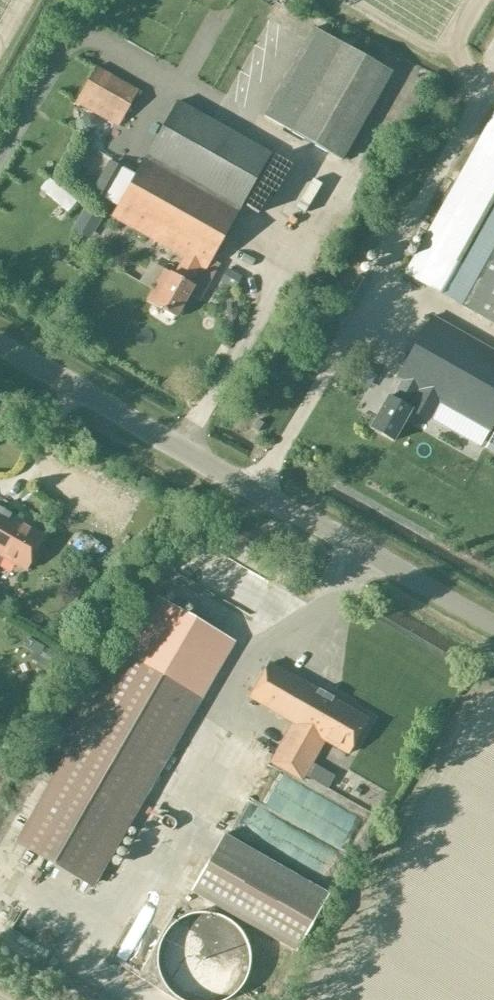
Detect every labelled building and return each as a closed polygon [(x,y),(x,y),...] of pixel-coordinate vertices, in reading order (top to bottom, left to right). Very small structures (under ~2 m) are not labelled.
[(263,116),(341,160),(391,71),(313,27),(263,116)] [(95,66),(74,103),(116,127),(137,90),(95,66)] [(146,155),(239,208),(270,154),(175,100),(146,155)] [(403,274),(477,315),(493,284),(493,110),(403,274)] [(204,269),(239,208),(146,155),(112,217),(183,258),(174,275),(170,273),(163,269),(146,300),(153,304),(153,305),(175,318),(193,286),(189,284),(199,266),(204,269)] [(477,315),(493,325),(493,284),(477,315)] [(489,431),(493,421),(493,352),(431,316),(396,378),(401,381),(392,398),(388,396),(370,428),(392,441),(410,410),(424,418),(428,417),(437,402),(489,431)] [(257,432),(263,423),(257,420),(252,429),(257,432)] [(484,448),(493,453),(493,430),(484,448)] [(45,536),(0,510),(0,561),(2,557),(25,571),(45,536)] [(158,599),(18,844),(90,885),(231,641),(158,599)] [(347,753),(367,719),(269,663),(249,698),(293,723),(270,762),(301,780),(306,773),(319,780),(330,760),(317,753),(324,741),(347,753)] [(221,835),(191,893),(298,950),(329,892),(221,835)] [(250,960),(250,955),(249,952),(249,950),(248,946),(247,942),(245,938),(242,934),(239,930),(237,927),(234,925),(232,922),(228,919),(223,917),(219,915),(215,914),(209,913),(204,913),(201,913),(198,913),(195,913),(190,914),(186,916),(181,918),(177,920),(173,923),(170,926),(167,929),(165,932),(162,936),(161,939),(160,941),(159,944),(158,946),(157,950),(157,952),(156,955),(156,959),(156,963),(156,965),(157,968),(157,970),(158,972),(159,976),(161,980),(163,985),(165,987),(167,990),(169,992),(172,994),(173,996),(175,997),(178,999),(179,999),(227,999),(228,999),(233,996),(236,993),(239,990),(242,986),(245,981),(246,978),(247,975),(248,973),(249,969),(250,964),(250,962),(250,960)]
